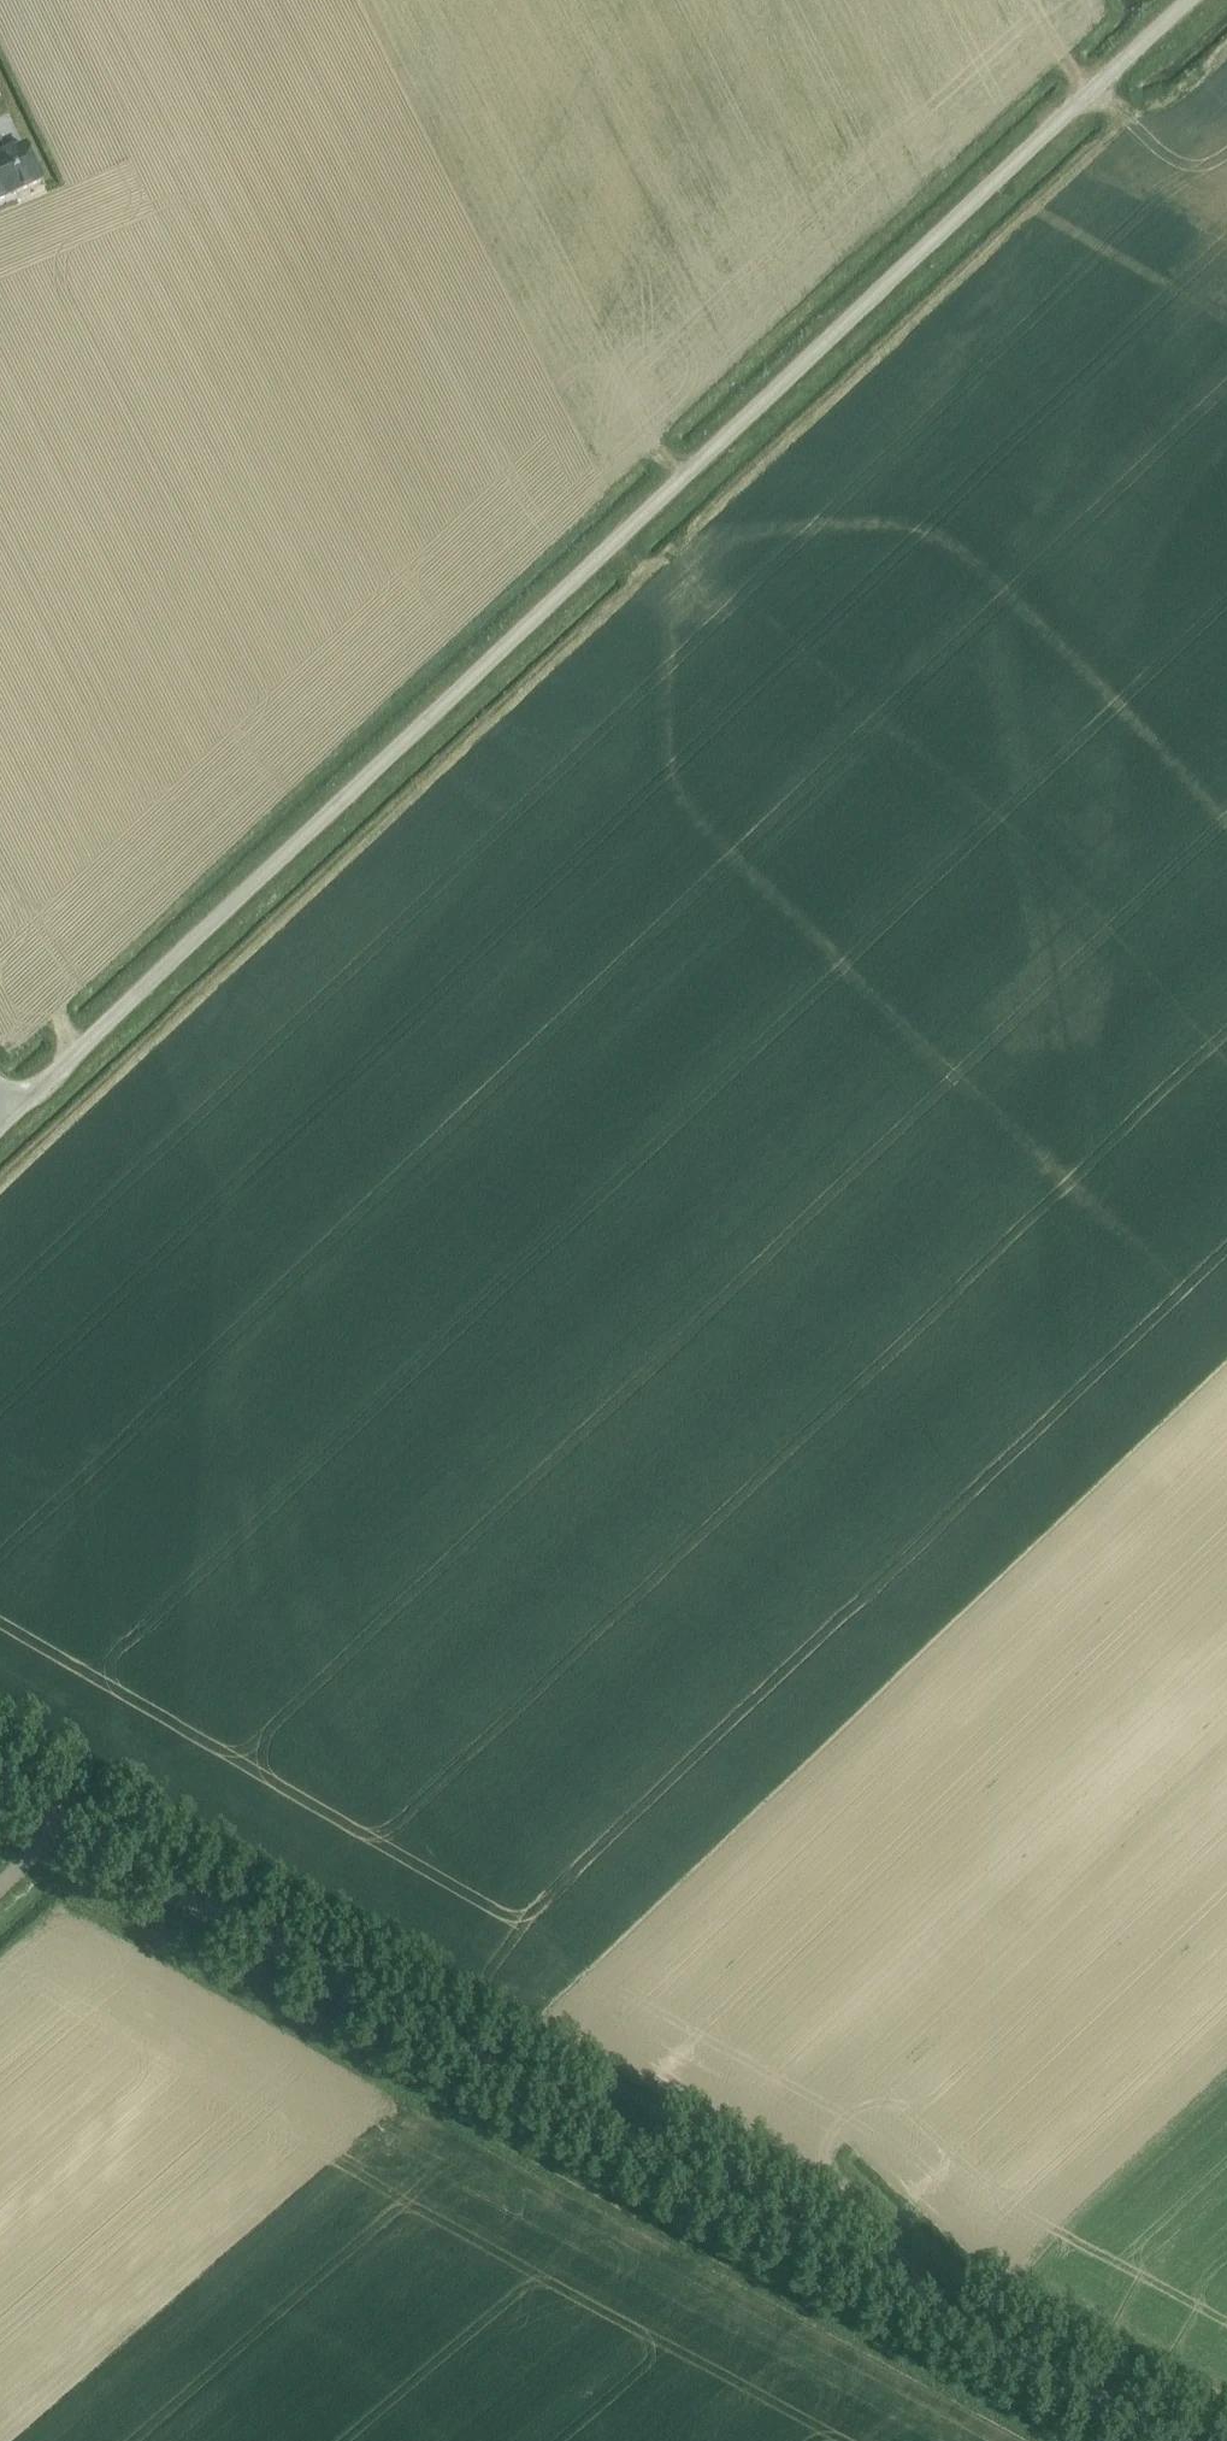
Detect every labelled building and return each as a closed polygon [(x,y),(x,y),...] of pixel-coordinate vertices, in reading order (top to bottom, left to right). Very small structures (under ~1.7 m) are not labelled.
[(41,183),(24,145),(0,156),(0,202),(41,183)]
